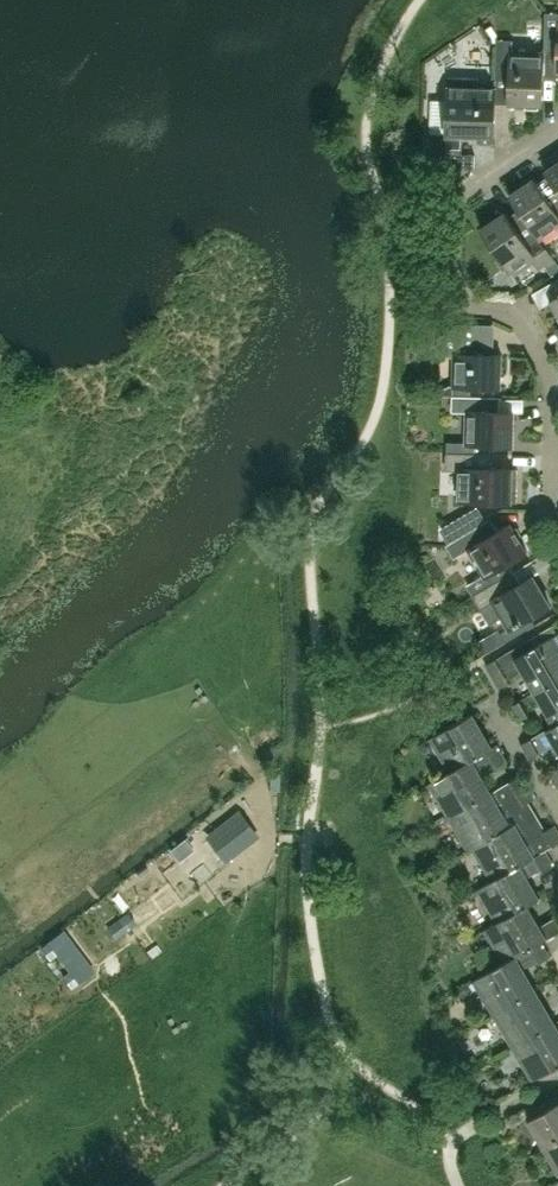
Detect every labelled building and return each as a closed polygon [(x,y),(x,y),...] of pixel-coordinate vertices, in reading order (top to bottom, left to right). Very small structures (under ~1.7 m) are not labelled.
[(546,13),(544,50),(557,51),(557,13),(546,13)] [(510,81),(509,103),(543,104),(544,55),(512,54),(512,40),(497,40),(496,80),(510,81)] [(480,142),(494,143),(496,89),(479,89),(479,77),(449,76),(446,168),(474,169),(474,156),(461,155),(462,136),(480,137),(480,142)] [(545,171),(549,176),(548,176),(557,191),(557,162),(545,171)] [(548,176),(537,183),(534,178),(510,194),(553,260),(554,259),(539,237),(557,225),(557,191),(548,176)] [(553,260),(510,194),(509,195),(519,210),(508,217),(505,212),(480,228),(509,272),(533,256),(541,268),(553,260)] [(550,300),(557,314),(557,295),(550,300)] [(501,387),(502,354),(488,354),(489,324),(458,323),(440,336),(439,353),(454,354),(453,386),(501,387)] [(466,411),(465,454),(491,455),(491,445),(512,446),(513,412),(499,412),(500,397),(452,396),(452,411),(466,411)] [(516,503),(517,470),(497,469),(498,455),(446,453),(446,471),(459,472),(459,501),(516,503)] [(486,521),(478,508),(462,518),(470,531),(486,521)] [(453,559),(470,549),(491,585),(513,572),(516,570),(511,562),(527,553),(510,524),(498,531),(491,519),(486,521),(470,531),(446,545),(453,559)] [(549,606),(532,577),(520,584),(513,572),(491,585),(472,596),(480,609),(481,608),(490,623),(501,617),(508,628),(501,632),(506,641),(535,624),(530,617),(549,606)] [(557,679),(557,634),(556,635),(551,626),(530,639),(535,647),(525,653),(521,644),(485,665),(499,688),(509,682),(508,679),(522,671),(535,693),(557,679)] [(545,729),(546,730),(557,723),(557,679),(535,693),(554,725),(545,729)] [(529,716),(520,700),(509,706),(518,722),(529,716)] [(487,752),(494,765),(495,766),(505,760),(496,745),(492,747),(473,713),(430,738),(450,772),(451,774),(473,761),(487,752)] [(557,751),(557,723),(546,730),(545,729),(531,738),(540,753),(554,745),(557,751)] [(540,753),(531,738),(521,744),(530,759),(540,753)] [(480,773),(494,765),(487,752),(473,761),(451,774),(450,772),(429,784),(449,818),(491,792),(480,773)] [(548,773),(557,788),(557,787),(557,767),(548,773)] [(525,784),(519,775),(505,784),(510,793),(525,784)] [(511,825),(499,804),(517,794),(524,805),(529,802),(534,800),(525,784),(510,793),(505,784),(491,792),(449,818),(468,851),(472,848),(511,825)] [(529,802),(524,805),(517,794),(499,804),(511,825),(514,823),(527,845),(542,836),(548,847),(557,842),(557,832),(554,825),(546,830),(529,802)] [(218,863),(253,835),(237,815),(208,837),(210,839),(203,844),(218,863)] [(548,847),(542,836),(527,845),(514,823),(511,825),(472,848),(491,880),(544,850),(548,847)] [(540,899),(527,877),(541,869),(544,873),(554,867),(544,850),(491,880),(477,889),(496,922),(497,923),(527,905),(528,906),(540,899)] [(147,896),(126,911),(136,924),(138,927),(159,912),(147,896)] [(484,929),(504,963),(541,942),(547,939),(528,906),(527,905),(497,923),(496,922),(484,929)] [(126,911),(105,926),(115,939),(136,924),(126,911)] [(541,942),(504,963),(473,981),(493,1015),(536,989),(524,969),(538,960),(540,963),(550,957),(541,942)] [(493,1015),(512,1048),(555,1023),(536,989),(493,1015)] [(532,1082),(557,1067),(557,1027),(555,1023),(512,1048),(532,1082)] [(544,1145),(557,1137),(557,1094),(534,1108),(537,1114),(529,1119),(544,1145)] [(544,1145),(557,1169),(557,1137),(544,1145)]
